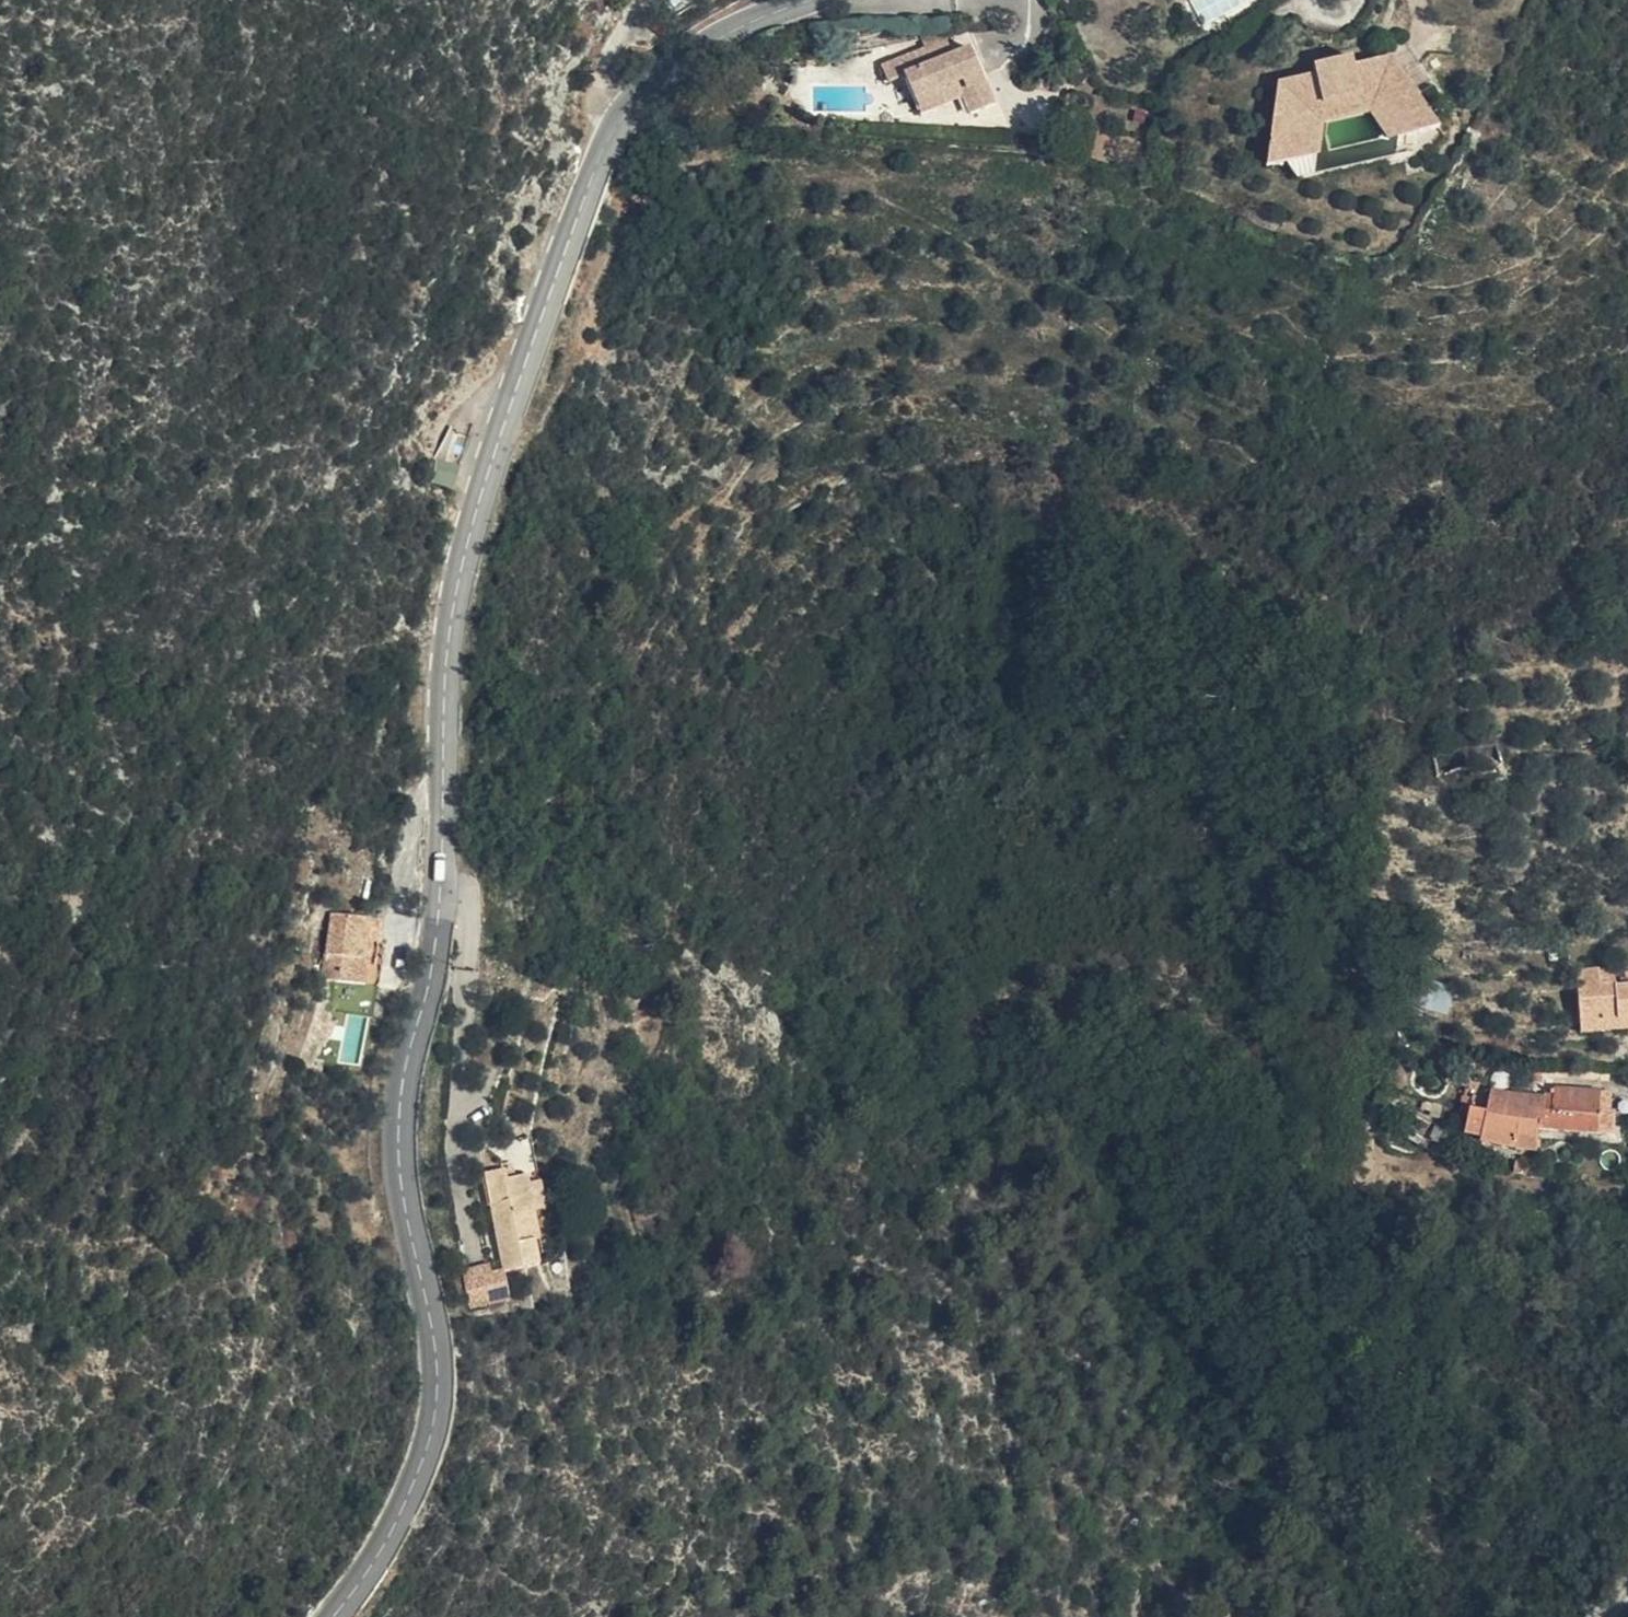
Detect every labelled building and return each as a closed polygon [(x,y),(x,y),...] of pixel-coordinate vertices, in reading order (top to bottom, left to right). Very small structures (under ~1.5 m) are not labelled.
[(925,33),(930,46),(936,59),(959,51),(949,28),(925,33)] [(959,51),(936,59),(930,46),(877,62),(885,81),(899,78),(913,112),(961,96),(968,114),(992,107),(969,49),(959,51)] [(1358,52),(1351,54),(1374,146),(1392,141),(1398,159),(1409,156),(1414,132),(1441,125),(1394,54),(1360,62),(1358,52)] [(1374,146),(1351,54),(1315,62),(1314,73),(1280,82),(1269,168),(1298,163),(1311,179),(1327,175),(1324,158),(1374,146)] [(1392,141),(1374,146),(1376,152),(1384,162),(1398,159),(1392,141)] [(1324,158),(1327,175),(1384,162),(1376,152),(1374,146),(1324,158)] [(404,487),(397,484),(393,507),(397,508),(404,487)] [(1474,798),(1469,768),(1458,766),(1404,779),(1413,802),(1436,796),(1474,798)] [(287,1004),(329,1010),(333,984),(327,984),(329,967),(332,947),(295,942),(287,1004)] [(351,949),(332,947),(329,967),(335,967),(348,969),(351,949)] [(1577,990),(1577,974),(1555,973),(1551,1021),(1623,1027),(1626,993),(1591,990),(1577,990)] [(1591,975),(1577,974),(1577,990),(1591,990),(1591,975)] [(1448,1168),(1489,1169),(1489,1154),(1515,1153),(1515,1144),(1590,1142),(1592,1127),(1577,1126),(1578,1101),(1527,1103),(1524,1111),(1446,1110),(1446,1120),(1418,1118),(1414,1142),(1447,1147),(1448,1168)] [(1489,1154),(1489,1169),(1514,1169),(1515,1153),(1489,1154)] [(466,1205),(479,1305),(521,1300),(519,1248),(513,1214),(512,1207),(488,1208),(488,1201),(466,1205)] [(513,1214),(519,1248),(529,1245),(525,1214),(513,1214)] [(439,1309),(466,1306),(462,1296),(438,1300),(439,1309)]
